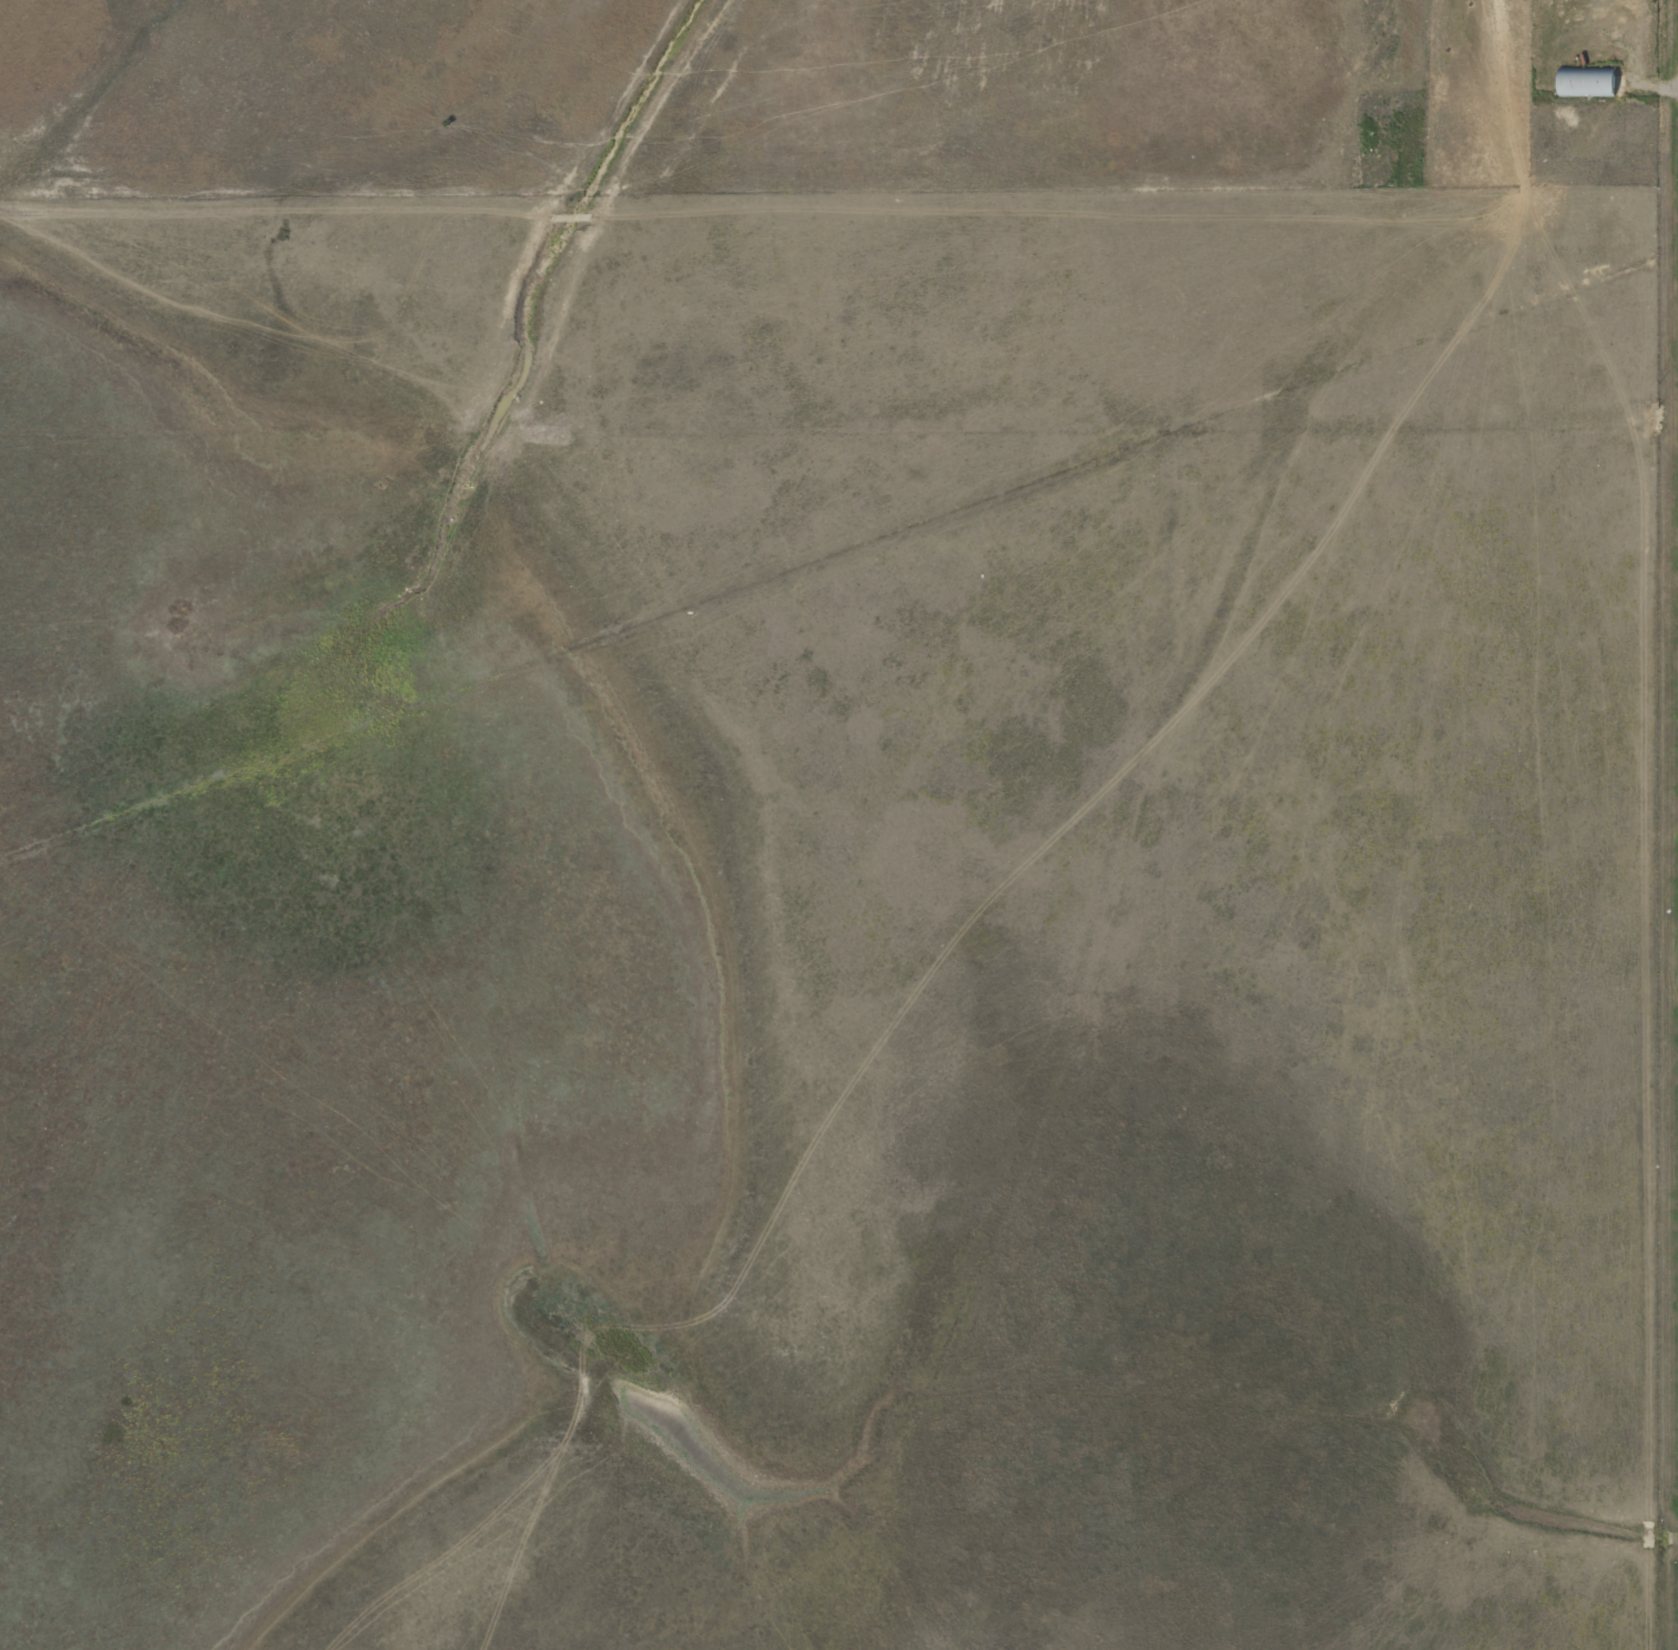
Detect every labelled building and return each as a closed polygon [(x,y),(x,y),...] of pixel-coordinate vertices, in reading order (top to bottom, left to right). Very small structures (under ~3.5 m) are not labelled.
[(1559,58),(1559,90),(1620,89),(1619,57),(1559,58)]
